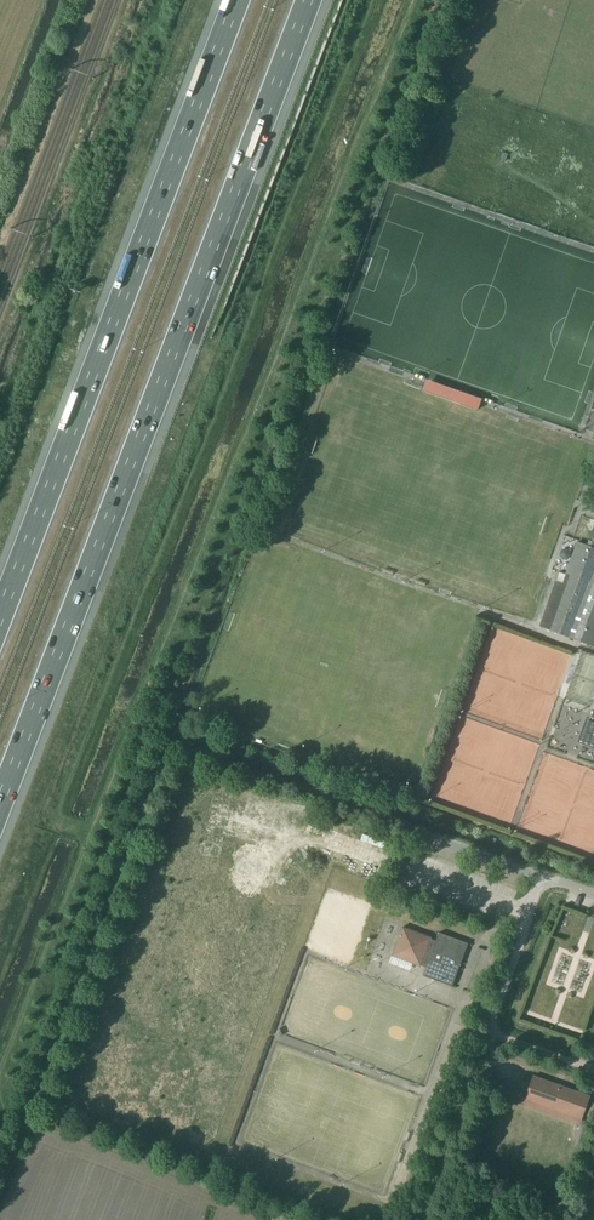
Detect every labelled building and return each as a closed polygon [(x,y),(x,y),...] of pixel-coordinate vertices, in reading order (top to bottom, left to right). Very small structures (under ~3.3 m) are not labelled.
[(482,398),(427,378),(425,384),(423,390),(478,410),(480,405),(482,398)] [(568,636),(574,638),(582,618),(593,622),(593,542),(589,540),(587,546),(578,542),(563,583),(556,580),(540,626),(568,636)] [(582,618),(574,638),(593,645),(593,642),(593,622),(582,618)] [(590,720),(586,719),(578,741),(593,747),(593,710),(590,720)] [(422,964),(427,966),(423,975),(453,986),(469,943),(440,932),(436,941),(431,939),(432,937),(403,927),(393,955),(421,966),(422,964)] [(534,1076),(526,1099),(582,1119),(590,1096),(534,1076)] [(582,1145),(589,1126),(582,1123),(575,1143),(582,1145)]
